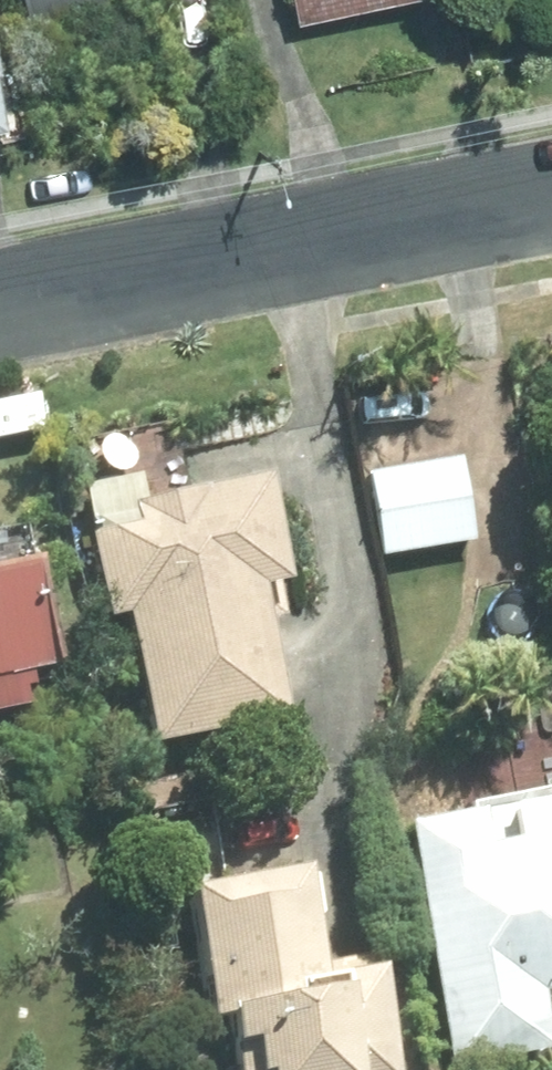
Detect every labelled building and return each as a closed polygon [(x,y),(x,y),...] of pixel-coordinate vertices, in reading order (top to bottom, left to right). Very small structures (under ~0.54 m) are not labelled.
[(39,27),(114,5),(112,0),(30,0),(39,27)] [(301,15),(379,0),(298,0),(301,15)] [(13,129),(0,56),(0,131),(13,129)] [(465,451),(367,467),(382,556),(479,540),(465,451)] [(270,469),(138,496),(142,514),(91,525),(108,609),(129,605),(155,736),(289,709),(263,578),(291,572),(270,469)] [(0,562),(0,671),(58,659),(36,555),(0,562)] [(414,818),(457,1061),(551,1044),(551,1043),(542,985),(551,983),(551,794),(414,818)] [(195,881),(217,1010),(231,1007),(242,1069),(406,1069),(387,959),(330,969),(312,861),(195,881)]
